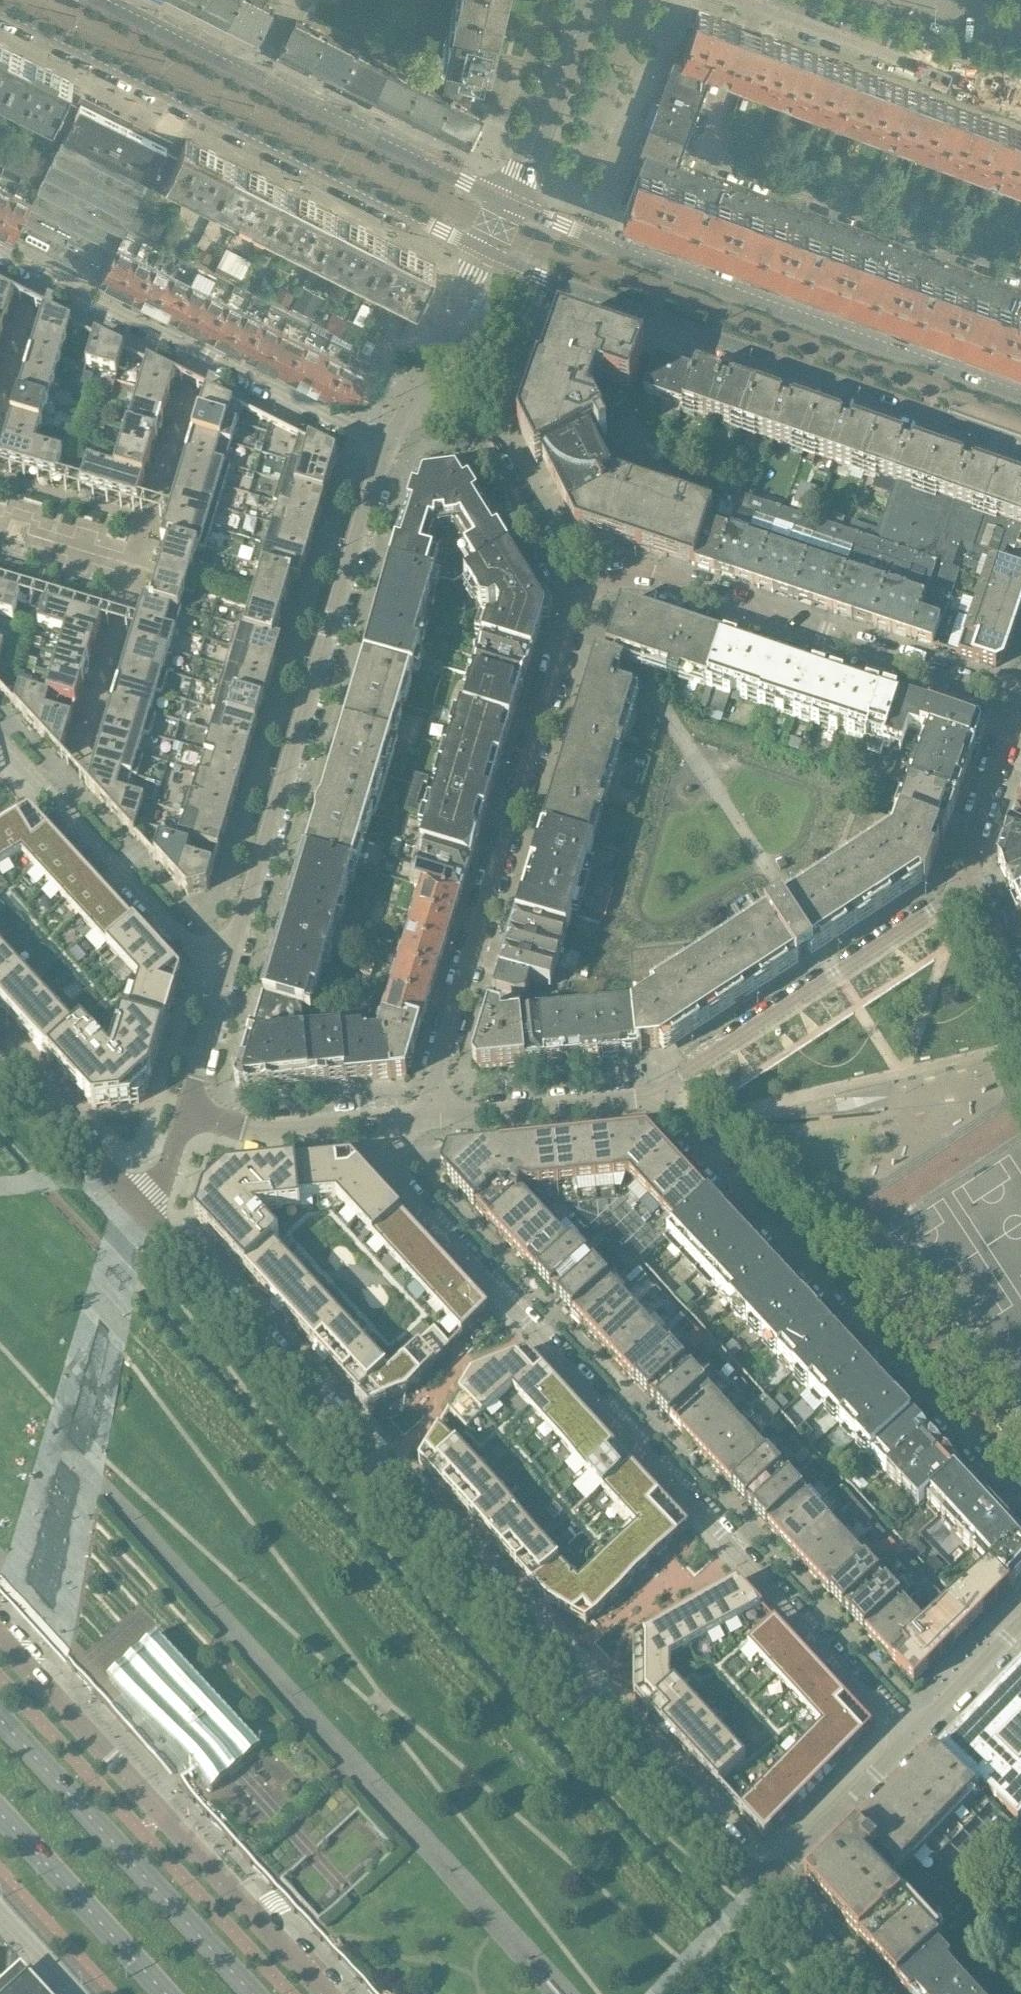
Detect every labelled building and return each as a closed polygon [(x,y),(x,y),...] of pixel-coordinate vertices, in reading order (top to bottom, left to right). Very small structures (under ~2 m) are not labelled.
[(195,9),(200,0),(178,0),(195,9)] [(195,9),(196,9),(199,4),(203,6),(204,13),(226,24),(238,0),(200,0),(195,9)] [(226,24),(257,40),(273,9),(263,3),(265,0),(238,0),(226,24)] [(506,0),(456,0),(447,41),(454,42),(486,50),(493,52),(506,0)] [(726,67),(742,26),(698,9),(691,30),(687,29),(679,50),(715,63),(726,67)] [(295,19),(279,51),(305,64),(307,59),(313,61),(326,35),(295,19)] [(784,89),(800,48),(752,30),(742,26),(726,67),(737,71),(784,89)] [(357,51),(326,35),(313,61),(310,67),(330,77),(334,69),(341,72),(340,76),(343,78),(357,51)] [(486,50),(454,42),(451,55),(483,62),(486,50)] [(0,45),(0,92),(2,93),(21,55),(0,45)] [(852,67),(800,48),(784,89),(837,108),(852,67)] [(715,63),(679,50),(670,75),(705,88),(715,63)] [(389,66),(357,51),(343,78),(341,82),(343,83),(345,78),(350,80),(348,86),(373,98),(389,66)] [(73,82),(21,55),(2,93),(54,119),(61,106),(62,107),(67,98),(65,97),(73,82)] [(483,62),(451,55),(448,68),(480,76),(483,62)] [(420,82),(389,66),(373,98),(404,114),(420,82)] [(904,87),(852,67),(837,108),(888,128),(904,87)] [(480,76),(448,68),(445,81),(477,88),(480,76)] [(705,88),(670,75),(660,101),(695,115),(705,88)] [(474,101),(477,88),(445,81),(442,93),(452,96),(472,101),(474,101)] [(442,93),(420,82),(404,114),(405,114),(407,109),(411,111),(408,116),(435,130),(452,96),(442,93)] [(956,106),(904,87),(888,128),(940,147),(956,106)] [(472,101),(452,96),(435,130),(467,146),(483,114),(469,106),(472,101)] [(660,101),(651,126),(686,139),(695,115),(660,101)] [(125,225),(151,175),(166,145),(127,126),(129,123),(119,117),(117,121),(79,102),(49,162),(39,182),(13,232),(99,275),(125,225)] [(1008,126),(956,106),(940,147),(993,167),(1008,126)] [(642,150),(646,151),(660,157),(664,146),(681,153),(686,139),(651,126),(642,150)] [(1008,126),(993,167),(1020,177),(1020,130),(1008,126)] [(216,201),(235,163),(186,138),(179,152),(166,145),(151,175),(164,182),(167,176),(216,201)] [(691,236),(714,176),(678,162),(681,153),(664,146),(660,157),(646,151),(627,203),(624,211),(691,236)] [(0,150),(0,162),(2,163),(20,172),(39,182),(49,162),(39,157),(34,167),(0,150)] [(0,168),(0,211),(20,172),(2,163),(0,168)] [(285,189),(235,163),(216,201),(267,226),(285,189)] [(39,182),(20,172),(0,211),(0,225),(13,232),(39,182)] [(781,201),(714,176),(691,236),(759,261),(781,201)] [(335,214),(285,189),(267,226),(317,251),(335,214)] [(826,217),(781,201),(759,261),(804,277),(826,217)] [(159,235),(166,222),(138,207),(131,220),(159,235)] [(386,239),(335,214),(317,251),(367,276),(386,239)] [(894,242),(826,217),(804,277),(872,302),(894,242)] [(125,225),(99,275),(118,284),(144,234),(125,225)] [(144,234),(118,284),(137,294),(162,243),(144,234)] [(437,265),(386,239),(367,276),(418,302),(425,288),(426,289),(431,280),(429,279),(437,265)] [(939,259),(894,242),(872,302),(916,319),(939,259)] [(162,243),(137,294),(154,303),(179,252),(162,243)] [(217,268),(241,280),(249,264),(223,250),(219,257),(221,258),(217,268)] [(179,252),(154,303),(172,312),(198,261),(179,252)] [(1007,284),(939,259),(916,319),(984,344),(1007,284)] [(196,324),(221,273),(198,261),(172,312),(196,324)] [(215,333),(240,283),(221,273),(196,324),(215,333)] [(233,342),(258,292),(240,283),(215,333),(233,342)] [(1007,284),(984,344),(1020,357),(1020,289),(1007,284)] [(12,296),(0,289),(0,338),(12,296)] [(245,348),(271,298),(258,292),(233,342),(245,348)] [(271,298),(245,348),(266,359),(291,308),(271,298)] [(291,308),(266,359),(287,369),(312,319),(291,308)] [(65,345),(71,325),(44,311),(37,336),(65,345)] [(328,390),(361,325),(347,318),(340,333),(333,329),(308,380),(328,390)] [(312,319),(287,369),(308,380),(333,329),(312,319)] [(708,510),(617,479),(607,461),(615,457),(602,431),(604,430),(597,417),(627,402),(629,394),(630,395),(644,354),(558,324),(541,375),(538,374),(518,431),(535,466),(542,462),(575,527),(689,566),(708,510)] [(351,402),(369,366),(372,360),(355,352),(359,343),(367,327),(361,325),(328,390),(351,402)] [(59,365),(65,345),(37,336),(30,356),(59,365)] [(116,377),(123,352),(95,337),(85,368),(116,377)] [(367,337),(362,348),(369,352),(374,341),(367,337)] [(53,386),(59,365),(30,356),(28,364),(26,363),(24,369),(26,370),(24,377),(53,386)] [(644,394),(680,407),(692,373),(656,360),(644,394)] [(168,398),(174,378),(174,377),(147,363),(140,389),(168,398)] [(693,371),(692,373),(680,407),(680,409),(740,431),(754,392),(693,371)] [(47,406),(53,386),(24,377),(18,398),(47,406)] [(162,418),(168,398),(140,389),(133,410),(162,418)] [(815,414),(754,392),(740,431),(801,452),(815,414)] [(260,420),(206,393),(199,417),(227,426),(255,435),(260,420)] [(40,427),(47,406),(18,398),(12,418),(40,427)] [(160,425),(162,418),(133,410),(127,430),(156,439),(158,432),(160,433),(162,426),(160,425)] [(105,424),(107,417),(98,414),(96,421),(105,424)] [(863,473),(876,435),(815,414),(801,452),(835,463),(831,474),(848,479),(851,473),(847,472),(849,468),(863,473)] [(221,446),(227,426),(199,417),(192,438),(221,446)] [(34,447),(40,427),(12,418),(6,439),(34,447)] [(270,572),(276,554),(282,533),(288,512),(295,491),(301,471),(309,445),(260,420),(255,435),(227,426),(221,446),(215,467),(208,487),(202,508),(196,529),(190,548),(198,551),(197,553),(191,575),(220,584),(221,581),(227,583),(226,586),(256,594),(256,592),(262,573),(262,570),(270,572)] [(103,431),(105,424),(96,421),(94,428),(103,431)] [(150,459),(156,439),(127,430),(121,451),(150,459)] [(922,494),(935,456),(876,435),(863,473),(879,479),(878,482),(874,481),(872,489),(890,495),(879,532),(875,543),(895,550),(905,553),(922,494)] [(215,467),(221,446),(192,438),(190,445),(188,444),(186,450),(188,451),(186,458),(215,467)] [(34,447),(6,439),(0,457),(0,462),(28,470),(34,447)] [(336,459),(309,445),(301,471),(330,479),(336,459)] [(55,478),(62,456),(34,447),(28,470),(55,478)] [(144,480),(150,459),(121,451),(115,471),(144,480)] [(982,515),(996,477),(935,456),(922,494),(905,553),(915,556),(936,563),(957,570),(964,551),(970,553),(982,515)] [(208,487),(215,467),(186,458),(180,479),(208,487)] [(108,494),(115,471),(87,463),(80,486),(108,494)] [(648,487),(659,489),(662,472),(651,470),(648,487)] [(137,503),(144,480),(115,471),(108,494),(137,503)] [(324,500),(330,479),(301,471),(295,491),(324,500)] [(453,585),(454,585),(464,578),(506,550),(497,534),(458,471),(418,476),(391,567),(435,580),(453,585)] [(996,477),(982,515),(970,553),(990,560),(989,563),(1009,570),(1016,548),(1020,549),(1020,486),(996,477)] [(202,508),(208,487),(180,479),(174,500),(202,508)] [(317,521),(324,500),(295,491),(288,512),(317,521)] [(713,573),(738,498),(719,491),(694,567),(713,573)] [(756,504),(752,503),(738,498),(713,573),(731,580),(756,504)] [(196,529),(202,508),(174,500),(167,521),(196,529)] [(812,508),(793,501),(789,511),(808,518),(812,508)] [(751,586),(776,511),(756,504),(731,580),(751,586)] [(797,517),(780,512),(776,511),(751,586),(772,593),(797,517)] [(311,542),(317,521),(288,512),(282,533),(311,542)] [(791,600),(817,524),(797,517),(772,593),(791,600)] [(190,548),(196,529),(167,521),(161,542),(168,545),(197,553),(198,551),(190,548)] [(875,543),(879,532),(850,522),(847,534),(855,537),(875,543)] [(811,606),(836,530),(817,524),(791,600),(811,606)] [(855,537),(847,534),(836,530),(811,606),(830,613),(855,537)] [(459,531),(432,535),(429,546),(436,548),(437,547),(445,543),(444,538),(449,537),(449,542),(458,544),(459,545),(465,541),(459,531)] [(305,563),(311,542),(282,533),(276,554),(305,563)] [(850,619),(875,543),(855,537),(830,613),(850,619)] [(870,626),(895,550),(875,543),(850,619),(870,626)] [(191,575),(197,553),(168,545),(159,574),(188,583),(191,575)] [(1016,548),(1009,570),(1020,574),(1020,549),(1016,548)] [(544,613),(537,601),(506,550),(464,578),(481,607),(489,608),(495,604),(500,612),(496,627),(487,625),(482,642),(531,657),(544,613)] [(890,633),(915,556),(905,553),(895,550),(870,626),(890,633)] [(299,584),(305,563),(276,554),(270,572),(262,570),(262,573),(291,581),(299,584)] [(936,563),(915,556),(890,633),(909,639),(918,616),(936,563)] [(939,623),(951,589),(957,570),(936,563),(918,616),(909,639),(931,647),(939,623)] [(1009,570),(989,563),(983,581),(1020,594),(1020,574),(1009,570)] [(391,567),(363,659),(410,673),(413,674),(427,626),(421,625),(435,580),(391,567)] [(282,611),(291,581),(262,573),(256,592),(256,594),(253,602),(282,611)] [(185,593),(186,591),(188,583),(159,574),(151,604),(179,612),(185,593)] [(1020,611),(1020,594),(983,581),(976,600),(1020,615),(1020,611)] [(460,584),(454,585),(458,613),(465,612),(460,584)] [(187,851),(189,843),(196,823),(202,802),(208,781),(214,760),(220,739),(227,719),(233,698),(239,677),(245,657),(251,637),(243,635),(244,631),(251,610),(222,601),(221,604),(214,602),(215,600),(186,591),(185,593),(179,612),(178,615),(171,613),(165,632),(159,653),(153,674),(147,694),(140,715),(134,736),(128,756),(122,777),(116,795),(144,803),(134,838),(154,860),(159,843),(187,851)] [(20,597),(0,592),(0,616),(13,620),(20,597)] [(1014,633),(1020,615),(976,600),(970,619),(1014,633)] [(178,615),(179,612),(151,604),(143,601),(136,623),(165,632),(171,613),(178,615)] [(273,641),(280,619),(282,611),(253,602),(251,610),(244,631),(273,641)] [(66,636),(72,613),(45,605),(38,628),(66,636)] [(706,684),(721,639),(621,606),(606,650),(706,684)] [(94,644),(101,624),(101,622),(72,613),(66,636),(94,644)] [(1007,652),(1014,633),(970,619),(964,637),(1007,652)] [(159,653),(165,632),(136,623),(130,644),(159,653)] [(274,665),(281,643),(273,641),(244,631),(243,635),(251,637),(245,657),(274,665)] [(87,667),(94,644),(66,636),(59,658),(87,667)] [(1003,665),(1007,652),(964,637),(958,656),(995,668),(1003,665)] [(30,646),(39,649),(41,642),(32,639),(30,646)] [(743,695),(758,651),(721,639),(706,684),(706,687),(713,690),(714,685),(726,689),(724,694),(730,696),(732,691),(743,695)] [(531,657),(482,642),(476,661),(526,675),(531,657)] [(153,674),(159,653),(130,644),(123,665),(153,674)] [(811,725),(828,675),(758,651),(743,695),(742,699),(747,701),(749,697),(760,700),(758,707),(811,725)] [(595,654),(577,713),(622,727),(633,691),(611,684),(618,661),(595,654)] [(268,686),(274,665),(245,657),(239,677),(268,686)] [(88,672),(86,671),(87,667),(59,658),(52,681),(81,689),(84,677),(87,678),(88,672)] [(400,706),(407,685),(410,673),(363,659),(344,724),(391,738),(398,714),(417,719),(419,711),(400,706)] [(518,701),(526,675),(476,661),(471,677),(469,676),(467,685),(518,701)] [(147,694),(153,674),(123,665),(117,685),(147,694)] [(864,742),(881,692),(828,675),(811,725),(864,742)] [(262,707),(268,686),(239,677),(233,698),(262,707)] [(28,691),(32,680),(24,678),(21,689),(28,691)] [(74,712),(81,689),(52,681),(47,699),(45,703),(74,712)] [(140,715),(147,694),(117,685),(115,693),(113,692),(111,698),(113,699),(111,706),(140,715)] [(511,726),(518,701),(467,685),(459,711),(511,726)] [(705,710),(711,690),(705,688),(699,708),(705,710)] [(39,726),(45,703),(47,699),(19,690),(14,707),(37,732),(39,726)] [(709,711),(723,716),(729,696),(716,692),(709,711)] [(897,698),(881,692),(864,742),(862,749),(879,755),(881,748),(882,743),(897,698)] [(256,727),(262,707),(233,698),(227,719),(256,727)] [(897,698),(882,743),(881,748),(888,750),(889,746),(899,749),(906,729),(923,735),(973,752),(980,731),(977,724),(897,698)] [(67,734),(74,712),(45,703),(39,726),(67,734)] [(134,736),(140,715),(111,706),(104,727),(134,736)] [(490,796),(500,762),(511,726),(459,711),(458,713),(460,714),(455,730),(449,749),(450,749),(440,782),(490,796)] [(577,713),(560,771),(605,785),(622,727),(577,713)] [(249,748),(256,727),(227,719),(220,739),(249,748)] [(344,724),(324,790),(378,806),(397,740),(391,738),(344,724)] [(60,757),(67,734),(39,726),(37,732),(60,757)] [(128,756),(134,736),(104,727),(98,747),(128,756)] [(973,752),(923,735),(921,742),(926,744),(918,764),(914,763),(909,777),(913,779),(910,788),(956,803),(973,752)] [(243,769),(249,748),(220,739),(214,760),(243,769)] [(122,777),(128,756),(98,747),(92,768),(122,777)] [(237,789),(243,769),(214,760),(208,781),(237,789)] [(111,813),(116,795),(122,777),(92,768),(86,786),(111,813)] [(560,771),(542,829),(587,843),(605,785),(560,771)] [(413,774),(402,809),(418,814),(420,808),(416,806),(423,784),(426,785),(428,779),(413,774)] [(231,810),(237,789),(208,781),(202,802),(231,810)] [(490,796),(440,782),(434,801),(430,818),(479,832),(490,796)] [(956,803),(910,788),(896,824),(934,839),(934,840),(942,843),(956,803)] [(378,806),(324,790),(321,802),(319,803),(318,805),(317,807),(317,809),(316,811),(315,813),(315,815),(315,818),(315,820),(305,854),(352,868),(368,815),(374,817),(378,806)] [(144,803),(116,795),(111,813),(134,838),(144,803)] [(224,831),(231,810),(202,802),(196,823),(224,831)] [(811,959),(921,887),(925,888),(939,850),(931,847),(934,840),(934,839),(896,824),(859,810),(839,861),(850,865),(686,972),(684,948),(629,954),(634,1003),(638,1054),(641,1054),(641,1050),(659,1049),(664,1056),(798,968),(794,961),(806,952),(811,959)] [(1016,810),(1009,829),(1020,833),(1020,811),(1016,810)] [(0,830),(0,834),(17,862),(22,859),(21,858),(48,833),(30,813),(29,813),(0,830)] [(479,832),(430,818),(425,833),(420,848),(470,863),(479,832)] [(218,852),(224,831),(196,823),(189,843),(218,852)] [(593,844),(587,843),(542,829),(526,885),(576,900),(593,844)] [(1009,829),(998,863),(1006,882),(1020,876),(1020,833),(1009,829)] [(48,833),(21,858),(22,859),(36,874),(63,849),(48,833)] [(17,862),(0,834),(0,872),(17,862)] [(177,885),(183,864),(187,851),(159,843),(154,860),(177,885)] [(212,873),(218,852),(189,843),(187,851),(183,864),(212,873)] [(470,863),(420,848),(415,868),(464,882),(470,863)] [(63,849),(36,874),(50,890),(77,865),(63,849)] [(305,854),(289,907),(337,922),(353,868),(352,868),(305,854)] [(6,960),(21,976),(35,992),(49,1007),(63,1022),(77,1038),(83,1033),(95,1047),(122,1023),(128,1025),(134,1006),(140,987),(135,982),(122,967),(108,952),(94,937),(80,922),(65,906),(50,890),(36,874),(22,859),(17,862),(0,872),(0,954),(6,960)] [(207,891),(212,873),(183,864),(177,885),(187,896),(207,891)] [(77,865),(50,890),(65,906),(92,881),(77,865)] [(464,882),(415,868),(410,887),(421,891),(458,902),(464,882)] [(1006,882),(1014,899),(1020,896),(1020,876),(1006,882)] [(92,881),(65,906),(80,922),(107,897),(92,881)] [(526,885),(515,919),(566,934),(576,900),(526,885)] [(458,902),(421,891),(405,943),(443,955),(458,902)] [(107,897),(80,922),(94,937),(121,912),(107,897)] [(289,907),(273,960),(321,975),(337,922),(289,907)] [(601,919),(576,911),(574,917),(599,925),(601,919)] [(121,912),(94,937),(108,952),(135,928),(121,912)] [(515,919),(510,936),(561,952),(566,934),(515,919)] [(135,928),(108,952),(122,967),(149,943),(135,928)] [(510,936),(505,954),(556,969),(561,952),(510,936)] [(149,943),(122,967),(135,982),(162,958),(149,943)] [(443,955),(405,943),(389,997),(427,1009),(443,955)] [(586,971),(590,958),(570,952),(566,964),(586,971)] [(976,953),(967,957),(971,966),(980,962),(976,953)] [(556,969),(505,954),(493,993),(514,999),(526,998),(532,981),(551,987),(556,969)] [(162,958),(135,982),(140,987),(175,997),(181,977),(162,958)] [(0,966),(0,995),(21,976),(6,960),(0,966)] [(321,975),(273,960),(262,998),(301,1009),(310,1012),(321,975)] [(0,995),(0,1008),(8,1016),(35,992),(21,976),(0,995)] [(140,987),(134,1006),(169,1016),(175,997),(140,987)] [(35,992),(8,1016),(22,1032),(49,1007),(35,992)] [(514,999),(493,993),(488,1010),(509,1016),(514,999)] [(427,1009),(389,997),(379,1032),(378,1037),(383,1037),(385,1050),(388,1049),(392,1079),(406,1078),(427,1009)] [(304,1038),(301,1009),(262,998),(251,1036),(268,1041),(304,1038)] [(638,1054),(634,1003),(575,1009),(580,1060),(638,1054)] [(134,1006),(128,1025),(163,1035),(169,1016),(134,1006)] [(49,1007),(22,1032),(36,1047),(63,1022),(49,1007)] [(580,1060),(575,1009),(538,1013),(543,1064),(580,1060)] [(524,1066),(520,1014),(509,1016),(488,1010),(473,1061),(472,1064),(478,1070),(524,1066)] [(538,1013),(520,1014),(524,1066),(543,1064),(538,1013)] [(63,1022),(36,1047),(50,1063),(51,1063),(78,1038),(77,1038),(63,1022)] [(78,1038),(51,1063),(61,1074),(89,1104),(93,1109),(131,1105),(130,1100),(144,1099),(163,1035),(128,1025),(122,1023),(95,1047),(83,1033),(77,1038),(78,1038)] [(392,1079),(388,1049),(385,1050),(383,1037),(378,1037),(362,1039),(362,1034),(342,1036),(341,1034),(306,1037),(310,1087),(392,1079)] [(268,1041),(251,1036),(236,1086),(243,1094),(272,1091),(268,1041)] [(306,1037),(304,1038),(268,1041),(272,1091),(310,1087),(306,1037)] [(633,1166),(655,1143),(647,1133),(627,1135),(631,1167),(633,1166)] [(631,1167),(627,1135),(609,1137),(612,1169),(613,1181),(629,1179),(631,1167)] [(612,1169),(609,1137),(590,1139),(594,1183),(613,1181),(612,1169)] [(594,1183),(590,1139),(571,1141),(576,1185),(594,1183)] [(576,1185),(571,1141),(553,1143),(557,1187),(576,1185)] [(557,1187),(553,1143),(532,1145),(536,1177),(537,1189),(557,1187)] [(635,1186),(668,1156),(655,1143),(633,1166),(631,1167),(629,1179),(635,1186)] [(536,1177),(532,1145),(517,1146),(521,1186),(520,1187),(527,1190),(537,1189),(536,1177)] [(517,1194),(520,1187),(521,1186),(517,1146),(447,1153),(440,1171),(499,1235),(532,1205),(524,1197),(517,1194)] [(648,1200),(681,1170),(668,1156),(635,1186),(648,1200)] [(351,1163),(335,1165),(338,1201),(336,1201),(344,1210),(371,1185),(351,1163)] [(335,1165),(314,1167),(318,1203),(336,1201),(338,1201),(335,1165)] [(314,1167),(294,1169),(298,1205),(318,1203),(314,1167)] [(203,1197),(196,1221),(200,1226),(234,1263),(243,1273),(270,1248),(276,1243),(263,1229),(279,1215),(299,1213),(298,1205),(294,1169),(214,1177),(208,1198),(203,1197)] [(661,1214),(694,1184),(681,1170),(648,1200),(661,1214)] [(668,1236),(708,1200),(694,1184),(661,1214),(674,1229),(667,1235),(668,1236)] [(371,1185),(344,1210),(358,1225),(385,1200),(371,1185)] [(385,1200),(358,1225),(372,1240),(399,1215),(385,1200)] [(684,1256),(725,1219),(708,1200),(668,1236),(667,1237),(684,1256)] [(279,1215),(263,1229),(276,1243),(270,1248),(285,1264),(299,1279),(313,1294),(327,1309),(341,1325),(356,1341),(370,1357),(385,1373),(388,1376),(434,1334),(449,1351),(462,1338),(444,1318),(429,1303),(414,1287),(400,1271),(386,1255),(372,1240),(358,1225),(344,1210),(336,1201),(318,1203),(298,1205),(299,1213),(279,1215)] [(512,1249),(545,1219),(532,1205),(499,1235),(512,1249)] [(399,1215),(372,1240),(386,1255),(413,1231),(399,1215)] [(525,1263),(548,1241),(557,1233),(545,1219),(512,1249),(525,1263)] [(725,1219),(684,1256),(702,1276),(743,1238),(725,1219)] [(413,1231),(386,1255),(400,1271),(427,1246),(413,1231)] [(536,1276),(569,1246),(557,1233),(548,1241),(525,1263),(536,1276)] [(743,1238),(702,1276),(718,1293),(760,1256),(743,1238)] [(607,1281),(590,1263),(572,1243),(569,1246),(536,1276),(571,1314),(607,1281)] [(427,1246),(400,1271),(414,1287),(442,1262),(427,1246)] [(270,1248),(243,1273),(244,1274),(258,1289),(285,1264),(270,1248)] [(760,1256),(718,1293),(734,1310),(775,1272),(760,1256)] [(442,1262),(414,1287),(429,1303),(456,1278),(442,1262)] [(285,1264),(258,1289),(272,1304),(299,1279),(285,1264)] [(631,1285),(633,1283),(642,1274),(638,1270),(632,1275),(627,1281),(631,1285)] [(749,1326),(790,1289),(775,1272),(734,1310),(749,1326)] [(651,1284),(642,1274),(633,1283),(642,1293),(651,1284)] [(456,1278),(429,1303),(444,1318),(471,1294),(456,1278)] [(299,1279),(272,1304),(285,1319),(313,1294),(299,1279)] [(584,1328),(619,1295),(607,1281),(571,1314),(584,1328)] [(661,1294),(655,1288),(646,1296),(652,1302),(661,1294)] [(790,1289),(749,1326),(764,1343),(805,1306),(790,1289)] [(313,1294),(285,1319),(300,1334),(327,1309),(313,1294)] [(471,1294),(444,1318),(462,1338),(488,1312),(471,1294)] [(597,1341),(632,1309),(619,1295),(584,1328),(597,1341)] [(206,1815),(283,1899),(371,1993),(641,1993),(374,1707),(303,1625),(108,1414),(0,1296),(0,1590),(168,1773),(176,1765),(180,1761),(184,1765),(195,1776),(181,1788),(206,1815)] [(805,1306),(764,1343),(779,1360),(821,1322),(805,1306)] [(327,1309),(300,1334),(314,1350),(341,1325),(327,1309)] [(609,1355),(645,1323),(632,1309),(597,1341),(609,1355)] [(821,1322),(779,1360),(795,1376),(836,1339),(821,1322)] [(622,1369),(658,1336),(645,1323),(609,1355),(622,1369)] [(341,1325),(314,1350),(328,1366),(356,1341),(341,1325)] [(434,1334),(388,1376),(406,1396),(449,1351),(434,1334)] [(635,1383),(670,1350),(658,1336),(622,1369),(635,1383)] [(836,1339),(795,1376),(810,1393),(851,1356),(836,1339)] [(356,1341),(328,1366),(343,1382),(370,1357),(356,1341)] [(704,1387),(687,1369),(670,1350),(635,1383),(668,1420),(704,1387)] [(527,1354),(491,1368),(513,1392),(512,1393),(516,1397),(543,1372),(527,1354)] [(851,1356),(810,1393),(826,1410),(866,1372),(851,1356)] [(370,1357),(343,1382),(358,1398),(385,1373),(370,1357)] [(471,1376),(470,1377),(487,1395),(472,1409),(482,1420),(512,1393),(513,1392),(491,1368),(471,1376)] [(543,1372),(516,1397),(529,1412),(557,1387),(543,1372)] [(866,1372),(826,1410),(841,1426),(882,1389),(866,1372)] [(385,1373),(358,1398),(369,1410),(406,1396),(388,1376),(385,1373)] [(470,1377),(448,1415),(466,1435),(482,1420),(472,1409),(487,1395),(470,1377)] [(557,1387),(529,1412),(544,1428),(571,1403),(557,1387)] [(681,1434),(716,1400),(704,1387),(668,1420),(681,1434)] [(882,1389),(841,1426),(856,1443),(897,1406),(882,1389)] [(441,1429),(439,1432),(457,1451),(470,1466),(485,1482),(500,1498),(514,1513),(528,1529),(542,1544),(558,1562),(570,1575),(571,1574),(580,1567),(586,1574),(591,1569),(606,1555),(621,1541),(636,1528),(631,1522),(616,1506),(601,1490),(587,1474),(573,1459),(559,1444),(544,1428),(529,1412),(516,1397),(512,1393),(482,1420),(466,1435),(448,1415),(440,1428),(441,1429)] [(788,1405),(779,1396),(773,1402),(782,1411),(788,1405)] [(694,1448),(729,1415),(716,1400),(681,1434),(694,1448)] [(571,1403),(544,1428),(559,1444),(586,1419),(571,1403)] [(778,1413),(770,1404),(761,1411),(770,1421),(778,1413)] [(897,1406),(856,1443),(870,1458),(871,1457),(911,1420),(897,1406)] [(707,1461),(749,1422),(737,1408),(729,1415),(694,1448),(707,1461)] [(586,1419),(559,1444),(573,1459),(600,1434),(586,1419)] [(911,1420),(871,1457),(885,1473),(925,1436),(911,1420)] [(719,1475),(755,1443),(762,1436),(749,1422),(707,1461),(719,1475)] [(812,1433),(804,1424),(797,1430),(806,1439),(812,1433)] [(440,1428),(418,1464),(430,1476),(457,1451),(439,1432),(441,1429),(440,1428)] [(600,1434),(573,1459),(587,1474),(614,1449),(600,1434)] [(925,1436),(885,1473),(901,1490),(941,1453),(925,1436)] [(732,1489),(768,1456),(755,1443),(719,1475),(732,1489)] [(801,1448),(791,1456),(797,1463),(807,1454),(801,1448)] [(614,1449),(587,1474),(601,1490),(629,1465),(614,1449)] [(457,1451),(430,1476),(443,1491),(470,1466),(457,1451)] [(941,1453),(901,1490),(917,1508),(925,1501),(957,1471),(941,1453)] [(801,1493),(785,1475),(768,1456),(732,1489),(766,1526),(801,1493)] [(629,1465),(601,1490),(616,1506),(643,1481),(629,1465)] [(470,1466),(443,1491),(458,1507),(485,1482),(470,1466)] [(957,1471),(925,1501),(939,1517),(972,1487),(957,1471)] [(643,1481),(616,1506),(631,1522),(658,1497),(643,1481)] [(485,1482),(458,1507),(472,1523),(500,1498),(485,1482)] [(1020,1539),(972,1487),(939,1517),(987,1568),(989,1567),(1020,1539)] [(779,1540),(814,1507),(801,1493),(766,1526),(779,1540)] [(658,1497),(631,1522),(636,1528),(637,1527),(662,1554),(688,1530),(658,1497)] [(500,1498),(472,1523),(487,1538),(514,1513),(500,1498)] [(859,1517),(864,1512),(851,1498),(846,1503),(859,1517)] [(791,1554),(827,1521),(814,1507),(779,1540),(791,1554)] [(864,1512),(859,1517),(857,1519),(865,1527),(872,1521),(864,1512)] [(514,1513),(487,1538),(501,1553),(528,1529),(514,1513)] [(804,1568),(840,1535),(847,1528),(834,1514),(827,1521),(791,1554),(804,1568)] [(877,1526),(870,1533),(878,1541),(885,1535),(877,1526)] [(636,1528),(621,1541),(646,1569),(662,1554),(637,1527),(636,1528)] [(528,1529),(501,1553),(515,1569),(542,1544),(528,1529)] [(817,1581),(852,1549),(840,1535),(804,1568),(817,1581)] [(1020,1539),(989,1567),(1009,1589),(1020,1576),(1020,1540),(1020,1539)] [(892,1571),(906,1558),(889,1540),(876,1552),(889,1566),(888,1567),(892,1571)] [(919,1557),(925,1552),(914,1540),(908,1545),(919,1557)] [(621,1541),(606,1555),(631,1583),(646,1569),(621,1541)] [(542,1544),(515,1569),(530,1586),(531,1586),(558,1562),(542,1544)] [(829,1595),(865,1562),(852,1549),(817,1581),(829,1595)] [(606,1555),(591,1569),(616,1596),(631,1583),(606,1555)] [(942,1568),(940,1565),(932,1557),(925,1564),(935,1575),(942,1568)] [(913,1566),(906,1558),(892,1571),(899,1579),(913,1566)] [(558,1562),(531,1586),(541,1598),(546,1603),(551,1606),(576,1583),(577,1581),(571,1574),(570,1575),(558,1562)] [(899,1599),(882,1581),(865,1562),(829,1595),(863,1632),(899,1599)] [(580,1567),(571,1574),(577,1581),(586,1574),(580,1567)] [(928,1672),(1009,1589),(989,1567),(987,1568),(924,1626),(925,1628),(891,1660),(890,1661),(895,1666),(910,1653),(928,1672)] [(577,1581),(576,1583),(601,1610),(616,1596),(591,1569),(586,1574),(577,1581)] [(923,1577),(913,1587),(921,1596),(923,1595),(927,1599),(936,1591),(923,1577)] [(576,1583),(551,1606),(585,1624),(601,1610),(576,1583)] [(736,1583),(723,1590),(741,1622),(758,1612),(759,1613),(762,1610),(736,1583)] [(723,1590),(705,1600),(723,1632),(741,1622),(723,1590)] [(936,1591),(927,1599),(923,1602),(928,1607),(941,1596),(936,1591)] [(876,1646),(912,1613),(899,1599),(863,1632),(876,1646)] [(705,1600),(688,1610),(705,1642),(723,1632),(705,1600)] [(670,1662),(670,1669),(670,1683),(675,1689),(689,1704),(702,1719),(716,1734),(730,1749),(745,1765),(718,1790),(719,1791),(735,1809),(738,1812),(740,1811),(753,1798),(770,1780),(787,1763),(804,1746),(820,1729),(817,1725),(803,1710),(789,1695),(775,1680),(761,1665),(746,1648),(774,1623),(771,1620),(768,1622),(747,1641),(740,1633),(752,1622),(762,1616),(765,1614),(762,1610),(759,1613),(758,1612),(741,1622),(723,1632),(705,1642),(688,1652),(670,1662)] [(688,1610),(670,1620),(688,1652),(705,1642),(688,1610)] [(891,1660),(925,1628),(924,1626),(912,1613),(876,1646),(890,1661),(891,1660)] [(752,1622),(740,1633),(747,1641),(768,1622),(771,1620),(765,1614),(762,1616),(752,1622)] [(670,1620),(652,1630),(670,1662),(688,1652),(670,1620)] [(774,1623),(746,1648),(761,1665),(789,1640),(774,1623)] [(652,1630),(633,1641),(633,1669),(670,1669),(670,1662),(652,1630)] [(789,1640),(761,1665),(775,1680),(802,1655),(789,1640)] [(928,1672),(910,1653),(895,1666),(913,1687),(928,1672)] [(802,1655),(775,1680),(789,1695),(816,1670),(802,1655)] [(934,1752),(974,1791),(980,1785),(1017,1821),(1020,1817),(1020,1662),(934,1752)] [(670,1669),(633,1669),(633,1698),(648,1714),(675,1689),(670,1683),(670,1669)] [(816,1670),(789,1695),(803,1710),(830,1685),(816,1670)] [(830,1685),(803,1710),(817,1725),(844,1700),(830,1685)] [(675,1689),(648,1714),(662,1729),(689,1704),(675,1689)] [(844,1700),(817,1725),(820,1729),(821,1729),(847,1755),(871,1730),(844,1700)] [(689,1704),(662,1729),(675,1744),(702,1719),(689,1704)] [(702,1719),(675,1744),(689,1759),(716,1734),(702,1719)] [(820,1729),(804,1746),(830,1772),(847,1755),(821,1729),(820,1729)] [(716,1734),(689,1759),(703,1774),(730,1749),(716,1734)] [(804,1746),(787,1763),(813,1789),(830,1772),(804,1746)] [(730,1749),(703,1774),(718,1790),(745,1765),(730,1749)] [(894,1874),(973,1793),(975,1792),(974,1791),(934,1752),(804,1884),(897,1985),(937,1948),(936,1948),(938,1946),(864,1864),(869,1859),(870,1860),(875,1855),(894,1874)] [(787,1763),(770,1780),(797,1806),(813,1789),(787,1763)] [(770,1780),(753,1798),(780,1823),(797,1806),(770,1780)] [(740,1811),(738,1812),(764,1840),(780,1823),(753,1798),(740,1811)] [(937,1948),(897,1985),(899,1987),(899,1988),(900,1991),(903,1993),(978,1993),(937,1948)]
